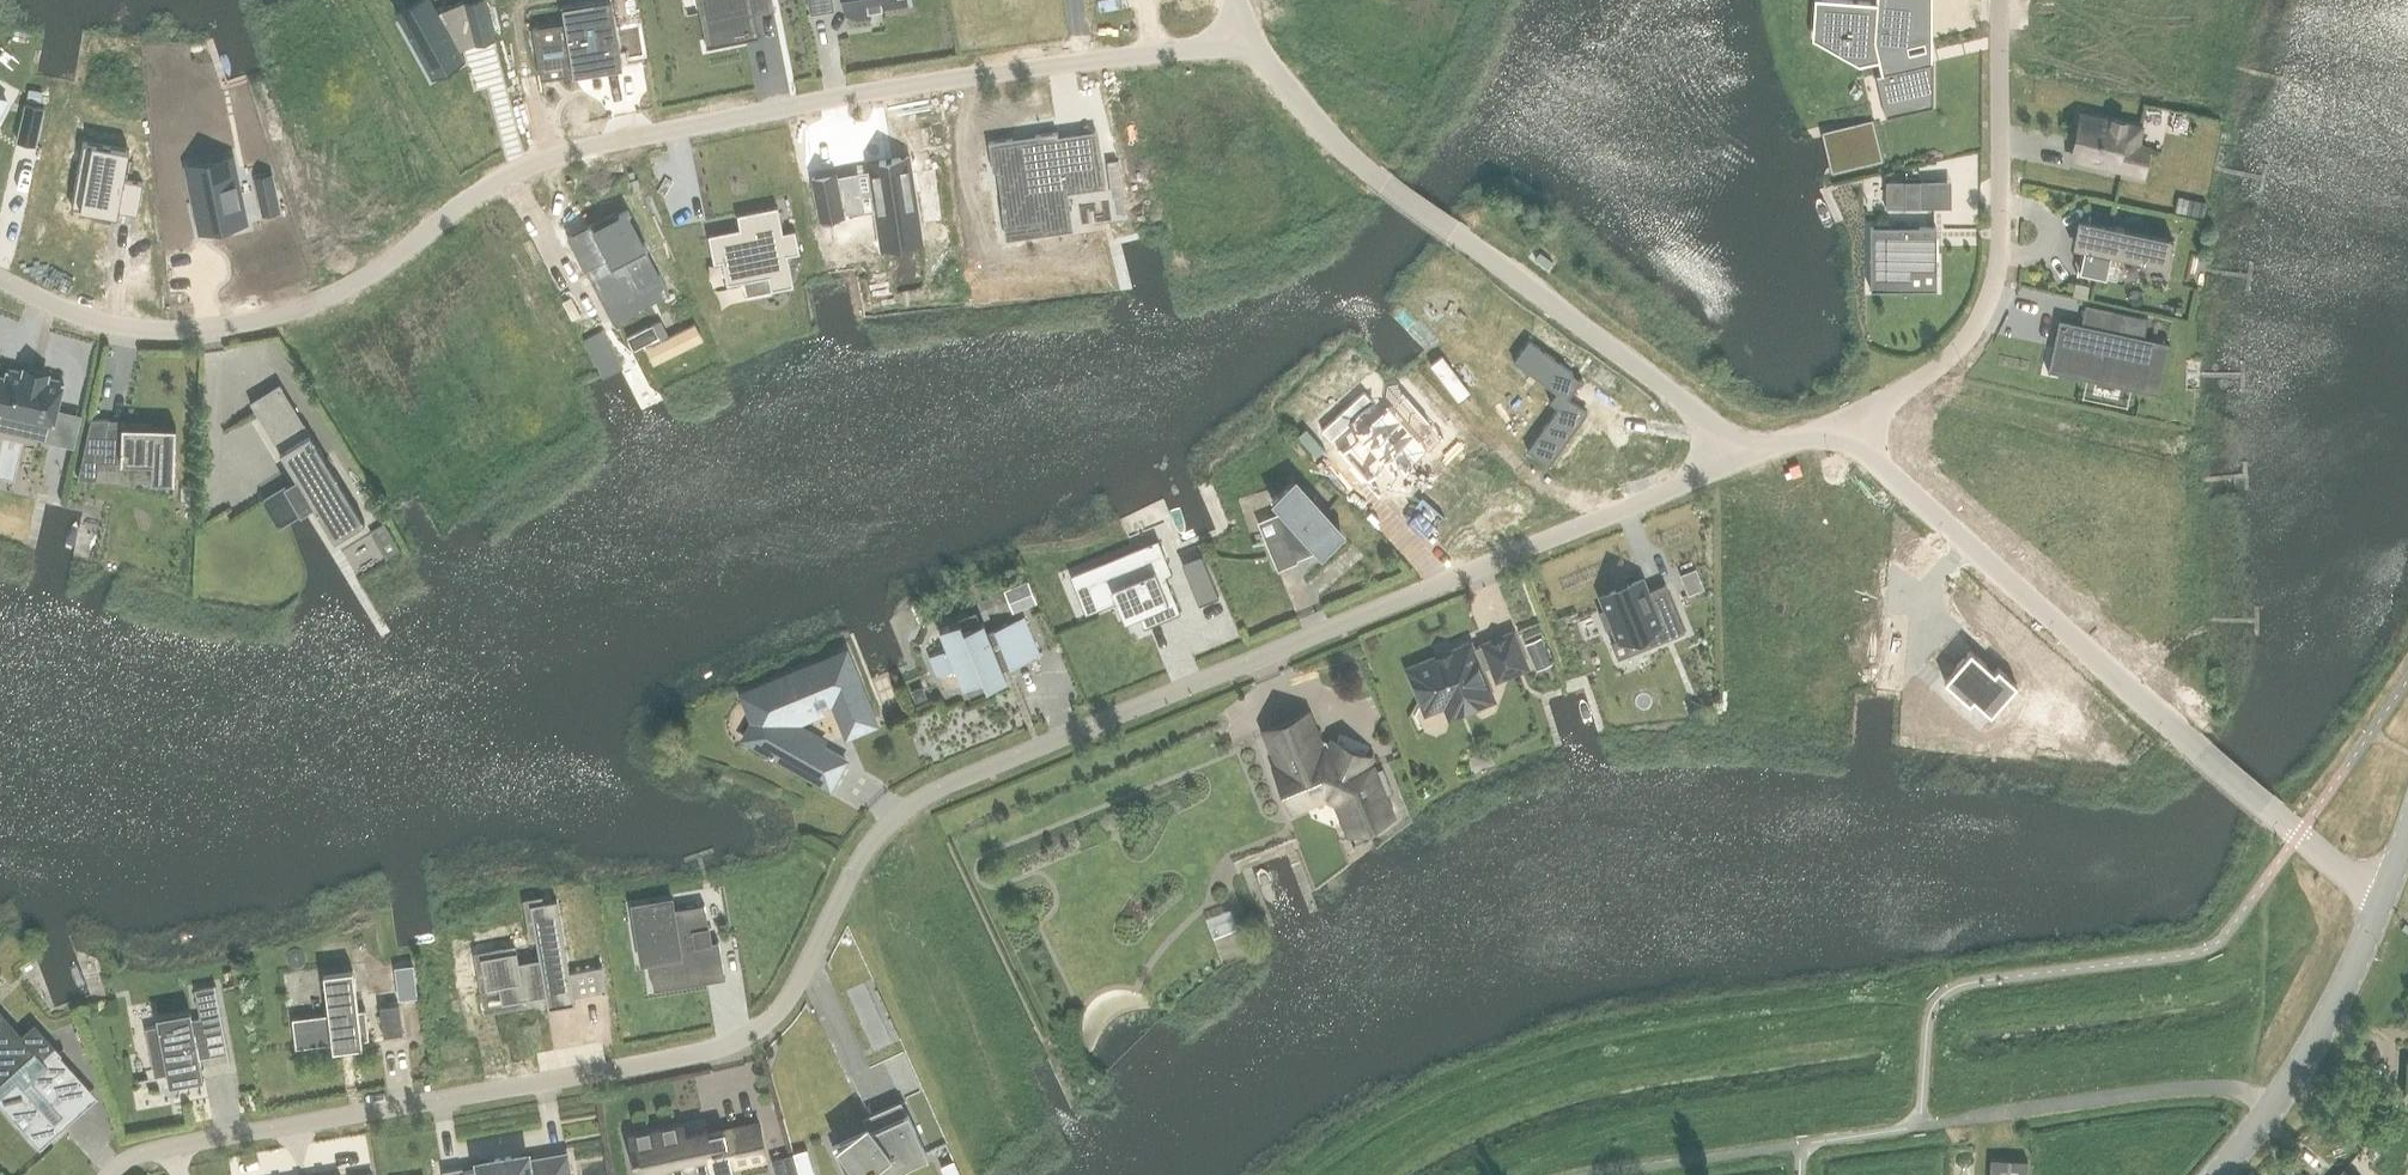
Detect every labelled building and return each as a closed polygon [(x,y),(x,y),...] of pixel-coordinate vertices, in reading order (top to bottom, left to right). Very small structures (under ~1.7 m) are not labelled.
[(466,3),(477,45),(496,40),(486,0),(478,0),(466,3)] [(532,33),(542,86),(612,72),(624,70),(610,0),(561,9),(565,26),(532,33)] [(713,47),(760,38),(752,0),(704,0),(713,47)] [(846,12),(857,21),(871,18),(869,9),(907,3),(906,0),(844,0),(846,12)] [(1819,38),(1875,42),(1882,75),(1876,76),(1885,118),(1933,107),(1933,63),(1909,69),(1905,46),(1925,42),(1928,7),(1894,5),(1894,0),(1877,0),(1877,4),(1829,0),(1822,0),(1819,38)] [(431,1),(398,19),(433,80),(465,62),(431,1)] [(30,90),(28,102),(41,104),(43,92),(30,90)] [(8,99),(0,95),(0,115),(8,99)] [(26,104),(18,141),(37,145),(45,108),(26,104)] [(2082,115),(2073,158),(2142,174),(2148,148),(2136,146),(2140,129),(2082,115)] [(1012,138),(988,142),(992,171),(997,170),(1005,226),(1044,221),(1043,209),(1068,205),(1066,191),(1104,186),(1101,162),(1084,164),(1079,133),(1058,136),(1057,131),(1035,135),(1035,140),(1012,144),(1012,138)] [(82,143),(71,208),(119,217),(120,213),(137,216),(143,184),(125,181),(130,151),(82,143)] [(910,156),(868,162),(879,233),(922,227),(910,156)] [(1118,160),(1108,161),(1112,197),(1126,195),(1125,189),(1118,160)] [(236,167),(191,176),(202,231),(248,222),(236,167)] [(274,174),(255,178),(259,197),(262,210),(281,206),(278,193),(274,174)] [(836,174),(812,179),(821,222),(845,218),(836,174)] [(1886,209),(1905,209),(1905,181),(1886,181),(1886,209)] [(1905,181),(1905,209),(1921,209),(1921,181),(1905,181)] [(2178,197),(2174,213),(2204,219),(2208,203),(2178,197)] [(747,224),(706,232),(711,261),(719,260),(721,266),(725,283),(766,275),(768,288),(791,284),(789,270),(786,254),(799,251),(794,227),(781,230),(779,221),(776,204),(744,210),(747,224)] [(593,224),(568,236),(586,271),(593,267),(612,304),(662,278),(646,249),(648,248),(629,211),(627,212),(621,215),(619,212),(614,214),(616,218),(595,228),(593,224)] [(2079,220),(2074,246),(2084,248),(2080,270),(2117,278),(2121,257),(2167,267),(2173,240),(2079,220)] [(1888,227),(1889,291),(1937,291),(1936,227),(1888,227)] [(2075,283),(2072,296),(2087,300),(2090,286),(2075,283)] [(2059,320),(2049,366),(2143,386),(2153,340),(2122,333),(2126,314),(2114,312),(2110,331),(2081,325),(2059,320)] [(695,324),(646,348),(654,365),(704,340),(695,324)] [(653,325),(628,337),(634,350),(659,337),(653,325)] [(608,334),(586,345),(603,377),(625,366),(608,334)] [(1529,341),(1514,362),(1556,393),(1549,403),(1558,410),(1527,452),(1548,468),(1588,413),(1568,399),(1582,380),(1529,341)] [(4,411),(3,415),(54,426),(64,382),(48,378),(48,376),(26,370),(25,373),(9,370),(7,380),(0,379),(0,410),(4,411)] [(280,384),(250,402),(336,541),(339,539),(365,523),(281,385),(280,384)] [(1360,434),(1341,451),(1367,480),(1385,464),(1391,470),(1400,462),(1405,468),(1427,448),(1414,434),(1428,421),(1413,404),(1409,400),(1410,399),(1406,394),(1405,394),(1390,408),(1388,405),(1358,432),(1360,434)] [(91,420),(78,479),(96,480),(109,420),(91,420)] [(123,426),(121,464),(152,465),(151,482),(174,483),(176,428),(123,426)] [(1286,531),(1264,536),(1278,571),(1298,562),(1297,560),(1313,546),(1322,556),(1341,539),(1291,483),(1272,501),(1293,525),(1286,531)] [(385,524),(371,533),(387,559),(401,551),(385,524)] [(1144,562),(1085,586),(1095,611),(1117,602),(1122,615),(1136,609),(1144,629),(1181,614),(1166,578),(1173,575),(1159,540),(1138,549),(1144,562)] [(1209,568),(1189,576),(1200,606),(1220,598),(1209,568)] [(1681,575),(1689,595),(1704,589),(1696,569),(1681,575)] [(1611,606),(1604,608),(1612,629),(1618,626),(1623,640),(1645,632),(1651,648),(1691,633),(1673,584),(1655,590),(1651,579),(1607,595),(1611,606)] [(1016,586),(1025,608),(1037,603),(1028,581),(1016,586)] [(943,651),(930,656),(934,666),(938,676),(956,669),(964,687),(984,680),(987,689),(1007,681),(1002,668),(1009,665),(1011,669),(1040,657),(1040,656),(1024,618),(995,630),(996,631),(988,635),(983,624),(978,626),(964,632),(962,626),(960,622),(941,630),(944,638),(948,649),(943,651)] [(1959,632),(1939,654),(1955,669),(1944,681),(1970,704),(1974,699),(1991,715),(2018,685),(1998,668),(1994,672),(1973,652),(1976,648),(1959,632)] [(1415,668),(1410,670),(1424,706),(1427,705),(1426,704),(1435,701),(1446,705),(1450,714),(1450,717),(1492,700),(1490,695),(1480,672),(1485,669),(1492,666),(1498,679),(1527,667),(1525,662),(1513,634),(1472,651),(1470,646),(1454,652),(1435,659),(1436,660),(1415,668)] [(1546,649),(1541,637),(1526,644),(1531,656),(1546,649)] [(805,670),(750,693),(751,695),(759,715),(774,723),(772,727),(760,747),(762,748),(785,761),(808,774),(822,749),(801,737),(800,736),(803,731),(793,725),(800,712),(821,704),(825,702),(836,706),(848,735),(873,725),(875,724),(848,660),(808,676),(805,670)] [(924,687),(911,691),(915,703),(928,699),(924,687)] [(1691,700),(1688,708),(1690,713),(1698,716),(1702,703),(1691,700)] [(1305,718),(1270,732),(1284,768),(1279,770),(1294,806),(1331,790),(1347,797),(1357,821),(1365,824),(1382,817),(1385,809),(1381,798),(1371,773),(1369,770),(1363,767),(1366,758),(1336,745),(1332,754),(1325,751),(1320,754),(1305,718)] [(850,760),(825,746),(824,750),(822,749),(808,774),(834,789),(850,760)] [(1383,768),(1371,773),(1381,798),(1393,793),(1383,768)] [(518,951),(481,957),(486,990),(499,987),(502,1004),(547,997),(549,1010),(576,1005),(558,900),(530,904),(540,957),(519,961),(518,951)] [(672,915),(635,921),(642,963),(650,962),(653,985),(676,981),(676,978),(682,977),(683,980),(725,973),(719,941),(711,943),(705,904),(676,909),(671,909),(672,915)] [(1239,907),(1212,916),(1219,937),(1246,928),(1239,907)] [(330,1014),(293,1019),(297,1048),(333,1044),(334,1050),(363,1046),(363,1040),(370,1039),(366,1010),(360,1011),(359,1011),(358,1007),(354,970),(325,974),(325,978),(330,1014)] [(155,1077),(140,1080),(140,1081),(168,1076),(202,1070),(204,1069),(204,1068),(203,1068),(199,1049),(226,1045),(230,1065),(231,1064),(216,985),(215,986),(215,987),(196,991),(197,995),(199,1005),(218,1002),(220,1015),(201,1019),(193,1020),(147,1029),(146,1029),(155,1077)] [(400,1004),(381,1007),(385,1036),(404,1034),(400,1004)] [(0,1022),(0,1104),(41,1149),(63,1129),(47,1111),(82,1079),(61,1056),(63,1055),(35,1024),(22,1036),(5,1018),(0,1022)] [(833,1148),(845,1174),(890,1174),(927,1158),(901,1101),(870,1116),(876,1128),(833,1148)] [(760,1123),(724,1131),(724,1133),(725,1136),(732,1167),(733,1167),(763,1160),(768,1159),(760,1123)] [(629,1135),(637,1172),(638,1174),(679,1174),(715,1167),(708,1134),(708,1131),(684,1136),(682,1125),(629,1135)] [(708,1134),(715,1167),(717,1174),(721,1174),(733,1172),(732,1167),(724,1131),(708,1134)] [(443,1174),(569,1174),(566,1157),(527,1163),(526,1157),(479,1165),(480,1172),(463,1174),(462,1171),(443,1174)] [(941,1167),(945,1174),(958,1174),(960,1174),(960,1173),(954,1161),(941,1167)] [(2026,1162),(1992,1161),(1991,1174),(2026,1174),(2026,1162)] [(777,1171),(778,1174),(798,1174),(796,1166),(777,1171)]
